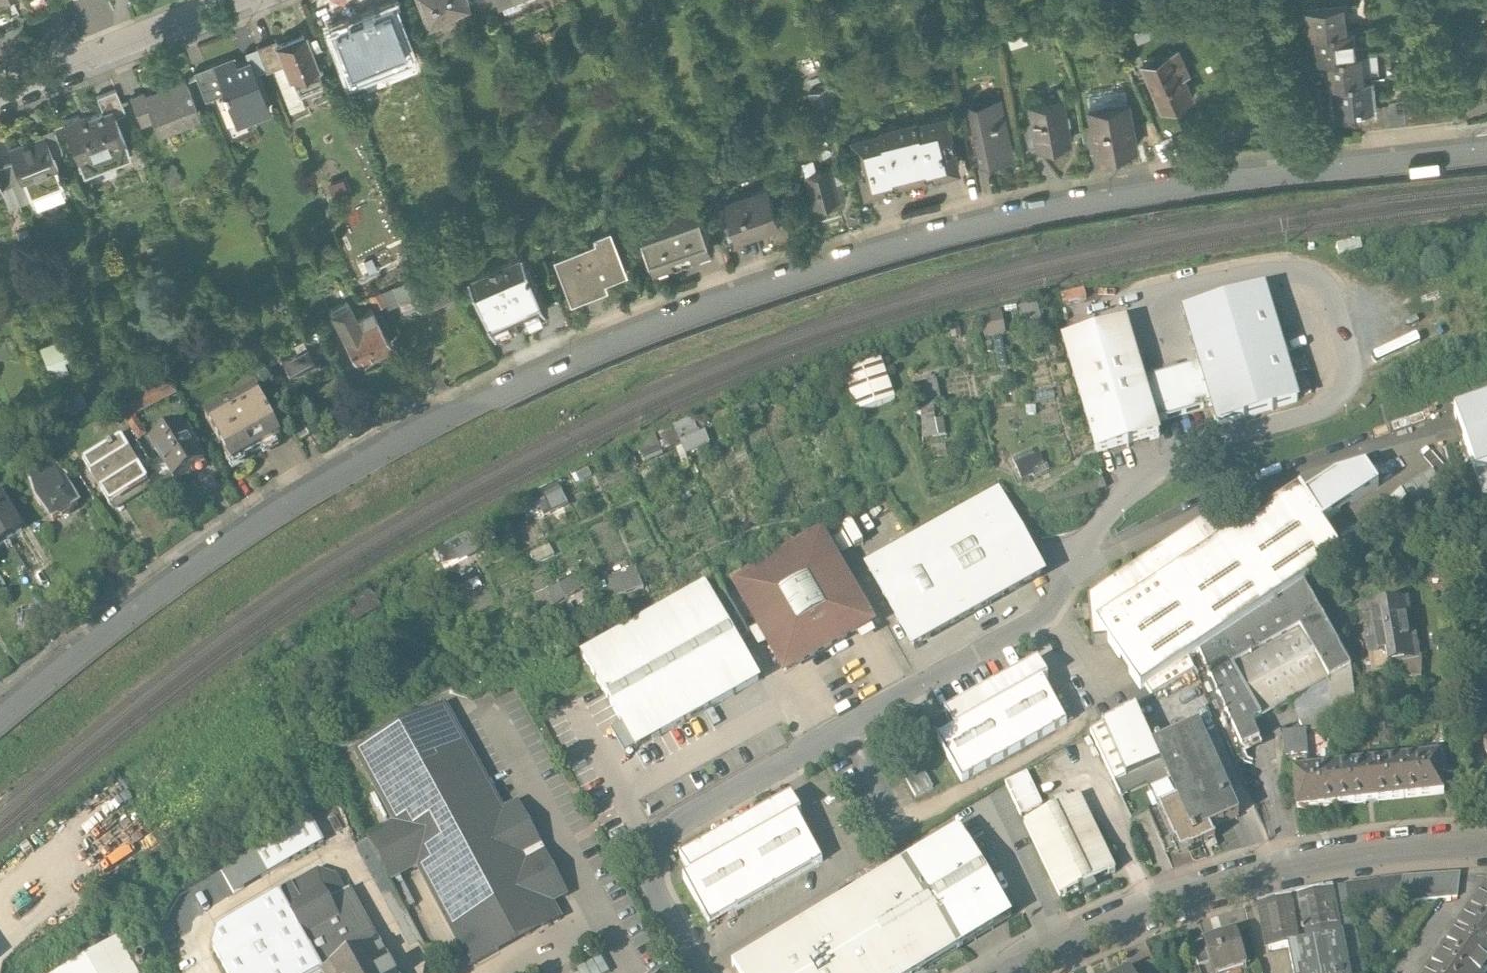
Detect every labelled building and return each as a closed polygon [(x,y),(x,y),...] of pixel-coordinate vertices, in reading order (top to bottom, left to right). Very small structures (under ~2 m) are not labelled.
[(14,16),(8,2),(6,3),(4,0),(0,0),(0,22),(14,16)] [(28,8),(46,0),(24,0),(28,8)] [(319,15),(343,71),(413,42),(395,0),(356,0),(319,15)] [(425,11),(441,5),(445,7),(448,8),(451,7),(454,6),(456,4),(458,2),(458,0),(420,0),(425,11)] [(1305,2),(1308,29),(1314,29),(1334,27),(1334,25),(1347,24),(1344,0),(1325,0),(1305,2)] [(274,33),(272,33),(280,53),(285,65),(287,64),(295,86),(322,75),(314,55),(317,54),(304,21),(274,33)] [(1334,27),(1314,29),(1317,56),(1323,55),(1342,53),(1342,51),(1356,50),(1353,24),(1347,24),(1334,25),(1334,27)] [(254,35),(254,36),(263,59),(280,53),(272,33),(274,33),(272,27),(254,35)] [(242,41),(245,48),(252,64),(263,59),(254,36),(242,41)] [(231,45),(191,61),(204,92),(221,85),(233,113),(266,99),(252,64),(245,48),(234,53),(231,45)] [(1178,45),(1140,62),(1161,107),(1194,92),(1185,72),(1190,70),(1178,45)] [(1342,53),(1323,55),(1325,81),(1331,81),(1351,79),(1351,76),(1364,75),(1362,49),(1356,50),(1342,51),(1342,53)] [(142,81),(128,87),(139,114),(150,109),(156,124),(197,106),(181,68),(144,84),(142,81)] [(1351,79),(1331,81),(1334,106),(1355,105),(1373,103),(1370,75),(1364,75),(1351,76),(1351,79)] [(808,87),(817,113),(830,109),(840,105),(832,79),(808,87)] [(94,89),(100,104),(110,100),(113,107),(122,103),(114,81),(94,89)] [(1001,95),(966,102),(972,127),(980,161),(992,158),(1015,153),(1001,95)] [(1355,105),(1359,130),(1455,120),(1454,118),(1453,95),(1405,100),(1373,103),(1355,105)] [(1064,96),(1029,103),(1032,122),(1037,147),(1072,140),(1064,96)] [(1131,98),(1087,107),(1091,129),(1095,153),(1098,153),(1136,146),(1139,146),(1131,98)] [(110,100),(100,104),(62,117),(81,167),(129,149),(113,107),(110,100)] [(817,113),(822,131),(835,128),(830,109),(817,113)] [(947,110),(850,134),(864,193),(898,183),(928,175),(962,166),(947,110)] [(41,125),(43,127),(49,144),(69,136),(62,117),(41,125)] [(1023,150),(1037,147),(1032,122),(1019,125),(1023,150)] [(42,127),(7,142),(14,161),(27,191),(62,177),(49,144),(42,127)] [(767,130),(773,148),(783,144),(778,127),(767,130)] [(1086,155),(1095,153),(1091,129),(1082,131),(1083,139),(1086,155)] [(14,161),(0,167),(0,178),(2,183),(9,198),(27,191),(14,161)] [(832,162),(805,171),(814,202),(846,193),(842,177),(836,178),(832,162)] [(782,220),(768,183),(724,198),(728,211),(738,238),(765,227),(782,220)] [(666,261),(714,242),(706,219),(698,198),(638,219),(655,265),(666,261)] [(844,208),(850,229),(864,225),(858,205),(844,208)] [(738,238),(728,211),(716,215),(726,243),(738,238)] [(597,235),(557,252),(575,292),(609,278),(607,273),(630,263),(613,222),(595,230),(597,235)] [(521,247),(469,273),(485,305),(496,327),(548,302),(537,280),(521,247)] [(442,256),(381,285),(388,300),(417,286),(424,302),(456,287),(442,256)] [(537,280),(548,302),(558,296),(547,274),(537,280)] [(1097,454),(1097,455),(1127,447),(1128,448),(1129,448),(1129,446),(1152,439),(1159,437),(1158,436),(1160,436),(1160,434),(1158,435),(1155,424),(1164,421),(1165,423),(1204,412),(1203,410),(1212,407),(1218,425),(1216,426),(1216,428),(1218,427),(1218,428),(1243,421),(1243,423),(1245,422),(1244,420),(1271,413),(1272,414),(1273,414),(1273,412),(1297,405),(1297,404),(1299,404),(1298,402),(1296,403),(1291,383),(1292,382),(1292,381),(1290,381),(1284,360),(1286,359),(1285,358),(1284,358),(1277,337),(1279,336),(1279,335),(1277,335),(1271,314),(1272,313),(1272,312),(1270,312),(1264,292),(1266,292),(1266,290),(1264,291),(1264,290),(1240,297),(1239,295),(1238,296),(1238,297),(1225,301),(1211,305),(1210,304),(1209,304),(1209,306),(1185,313),(1185,314),(1184,314),(1184,316),(1186,315),(1191,335),(1190,336),(1190,337),(1192,336),(1198,358),(1196,359),(1197,360),(1199,360),(1200,365),(1171,374),(1143,382),(1142,381),(1144,380),(1143,378),(1142,379),(1137,361),(1138,361),(1138,359),(1136,360),(1131,342),(1133,341),(1132,340),(1131,340),(1126,325),(1128,324),(1127,323),(1126,323),(1125,322),(1111,326),(1110,325),(1109,325),(1109,327),(1095,331),(1095,329),(1093,329),(1094,331),(1080,335),(1079,333),(1078,334),(1078,336),(1064,340),(1064,341),(1062,342),(1063,343),(1065,343),(1069,358),(1067,359),(1068,360),(1070,360),(1075,377),(1073,378),(1073,380),(1075,379),(1080,397),(1079,397),(1079,399),(1081,398),(1086,416),(1084,416),(1085,418),(1086,417),(1091,435),(1090,436),(1090,437),(1092,437),(1096,452),(1095,453),(1095,455),(1097,454)] [(328,303),(357,356),(392,337),(371,299),(358,306),(349,291),(328,303)] [(486,332),(496,327),(485,305),(475,310),(486,332)] [(1008,311),(988,316),(992,335),(1013,331),(1008,311)] [(64,329),(37,342),(51,371),(69,363),(64,353),(73,348),(64,329)] [(309,343),(275,361),(292,392),(325,374),(309,343)] [(843,378),(857,418),(896,404),(881,364),(843,378)] [(923,398),(946,397),(945,382),(923,383),(923,398)] [(172,383),(120,410),(139,443),(149,437),(137,419),(179,399),(172,383)] [(258,393),(205,423),(233,472),(250,463),(248,459),(262,451),(264,455),(285,443),(275,423),(258,393)] [(1454,414),(1476,476),(1486,473),(1486,403),(1454,414)] [(931,441),(953,437),(948,413),(926,417),(931,441)] [(185,423),(151,443),(175,484),(209,464),(185,423)] [(688,439),(694,453),(719,443),(713,429),(688,439)] [(124,440),(84,464),(105,499),(111,509),(151,485),(124,440)] [(1029,463),(1035,480),(1054,473),(1049,456),(1029,463)] [(35,475),(29,477),(36,496),(54,521),(60,518),(65,518),(74,512),(74,509),(82,504),(69,477),(54,461),(52,464),(47,468),(42,472),(35,475)] [(1093,643),(1108,641),(1124,665),(1141,691),(1146,687),(1152,697),(1195,672),(1189,658),(1304,583),(1343,557),(1322,525),(1332,518),(1332,519),(1379,488),(1365,468),(1335,477),(1305,497),(1300,489),(1226,537),(1214,517),(1204,523),(1204,524),(1105,589),(1105,588),(1098,593),(1088,600),(1090,611),(1093,643)] [(1431,472),(1401,491),(1414,511),(1444,492),(1431,472)] [(1476,476),(1483,497),(1486,495),(1486,473),(1476,476)] [(548,501),(573,489),(568,478),(543,490),(548,501)] [(1401,491),(1378,513),(1388,528),(1414,511),(1401,491)] [(549,498),(552,512),(578,506),(575,492),(549,498)] [(0,496),(0,547),(10,541),(23,533),(25,532),(3,495),(0,496)] [(921,537),(920,538),(965,617),(966,617),(965,615),(989,602),(990,603),(992,602),(991,601),(998,597),(1007,592),(1014,588),(1015,589),(1017,588),(1016,587),(1041,573),(1041,572),(1042,571),(1041,570),(1040,571),(1027,548),(1028,547),(1027,546),(1026,546),(1013,523),(1014,522),(1013,521),(1012,521),(999,499),(1000,498),(1000,496),(998,497),(998,496),(973,510),(972,509),(970,510),(971,511),(948,524),(947,523),(945,524),(946,525),(922,539),(921,537)] [(1370,527),(1342,545),(1348,554),(1376,536),(1370,527)] [(453,563),(493,547),(486,528),(446,543),(453,563)] [(735,581),(785,671),(793,667),(850,635),(863,627),(871,623),(820,534),(735,581)] [(964,618),(965,617),(920,538),(920,540),(896,553),(896,552),(894,553),(895,554),(870,568),(870,569),(869,570),(870,571),(871,570),(884,593),(883,594),(884,595),(885,595),(898,618),(897,619),(898,620),(899,620),(912,642),(911,643),(911,645),(913,644),(913,645),(933,633),(938,631),(939,632),(940,631),(940,630),(963,616),(964,618)] [(628,598),(652,585),(641,564),(617,577),(628,598)] [(1356,708),(1350,667),(1304,583),(1189,658),(1195,672),(1236,764),(1243,761),(1238,750),(1260,740),(1251,723),(1328,679),(1331,696),(1333,711),(1356,708)] [(705,584),(583,653),(630,737),(636,749),(758,680),(705,584)] [(1412,631),(1406,599),(1365,606),(1371,640),(1368,641),(1374,672),(1389,669),(1390,675),(1391,675),(1389,663),(1417,658),(1416,653),(1417,653),(1413,630),(1412,631)] [(290,637),(279,644),(288,657),(298,650),(290,637)] [(267,655),(261,659),(265,665),(271,661),(267,655)] [(1046,688),(1043,682),(1048,679),(1038,660),(945,712),(952,726),(955,731),(938,740),(962,783),(1067,725),(1046,688)] [(258,671),(265,686),(276,681),(268,665),(258,671)] [(357,750),(356,751),(356,752),(357,752),(364,764),(363,765),(364,766),(364,765),(371,778),(370,778),(371,779),(378,791),(378,792),(378,793),(379,792),(387,808),(386,808),(387,809),(388,809),(396,825),(383,832),(383,831),(382,832),(382,833),(370,839),(369,839),(368,839),(369,840),(370,840),(380,860),(379,860),(380,861),(381,860),(391,880),(390,881),(391,882),(392,881),(391,880),(406,872),(418,866),(427,882),(426,882),(427,883),(436,898),(435,899),(435,900),(436,899),(444,915),(443,915),(444,916),(445,916),(453,931),(452,932),(453,933),(454,932),(462,948),(461,948),(462,949),(471,965),(470,965),(471,966),(472,966),(471,965),(484,958),(484,959),(485,959),(485,958),(498,951),(498,952),(499,951),(499,950),(498,951),(493,942),(510,933),(537,919),(541,928),(550,923),(557,920),(557,921),(558,920),(558,919),(559,920),(560,919),(559,918),(558,918),(554,911),(555,910),(554,909),(554,910),(550,904),(564,897),(565,897),(565,896),(564,896),(553,875),(554,875),(553,874),(552,874),(541,853),(542,853),(542,852),(541,852),(540,851),(541,850),(540,849),(539,850),(528,829),(529,828),(528,827),(528,828),(516,807),(517,806),(517,805),(516,806),(516,807),(502,814),(501,811),(502,811),(501,810),(492,795),(493,795),(493,794),(492,794),(484,779),(484,778),(484,777),(483,777),(475,762),(476,762),(475,761),(474,761),(466,746),(467,745),(467,744),(466,745),(459,732),(460,732),(459,731),(452,719),(453,718),(452,717),(451,717),(445,705),(445,704),(444,704),(444,705),(423,716),(423,715),(422,716),(401,728),(401,727),(400,728),(379,739),(378,739),(378,740),(357,751),(357,750)] [(1115,785),(1161,764),(1153,744),(1142,721),(1137,723),(1130,710),(1090,733),(1115,785)] [(284,722),(277,726),(280,733),(287,730),(284,722)] [(1120,797),(1148,785),(1177,849),(1186,845),(1189,851),(1211,841),(1214,840),(1210,829),(1226,822),(1239,816),(1198,724),(1153,744),(1161,764),(1115,785),(1120,797)] [(1328,730),(1283,735),(1284,755),(1286,774),(1292,773),(1292,772),(1332,768),(1328,730)] [(1439,756),(1390,761),(1394,800),(1443,794),(1441,776),(1439,756)] [(1390,761),(1332,768),(1336,806),(1371,802),(1394,800),(1390,761)] [(1297,810),(1336,806),(1332,768),(1292,772),(1292,773),(1295,794),(1297,810)] [(923,771),(906,781),(916,799),(933,789),(923,771)] [(1027,774),(1005,783),(1021,816),(1042,806),(1027,774)] [(823,863),(797,817),(802,815),(791,796),(781,801),(735,827),(708,842),(680,858),(689,873),(690,876),(684,880),(710,926),(721,920),(724,918),(735,912),(823,863)] [(1081,797),(1025,824),(1060,898),(1087,885),(1116,872),(1081,797)] [(223,868),(219,870),(232,894),(290,864),(323,846),(312,825),(257,854),(256,851),(224,868),(223,868)] [(828,909),(866,972),(918,972),(1012,917),(959,830),(866,886),(828,909)] [(321,972),(393,972),(378,946),(365,923),(350,895),(346,897),(337,881),(319,875),(279,897),(280,898),(321,972)] [(1460,876),(1402,880),(1404,903),(1457,899),(1460,876)] [(1402,880),(1344,887),(1350,908),(1404,903),(1402,880)] [(30,884),(20,890),(26,902),(37,895),(30,884)] [(1344,887),(1281,899),(1257,905),(1266,951),(1288,948),(1293,972),(1366,972),(1344,887)] [(1455,937),(1486,959),(1486,891),(1455,937)] [(280,898),(219,930),(213,947),(228,972),(321,972),(280,898)] [(828,909),(753,953),(732,966),(737,972),(866,972),(828,909)] [(1203,942),(1213,972),(1225,972),(1247,966),(1236,932),(1221,937),(1203,942)] [(117,937),(52,972),(137,972),(117,937)] [(1455,937),(1429,972),(1486,972),(1486,959),(1455,937)] [(1202,941),(1191,944),(1198,966),(1209,963),(1202,941)] [(1130,972),(1159,972),(1154,960),(1129,971),(1130,972)]
